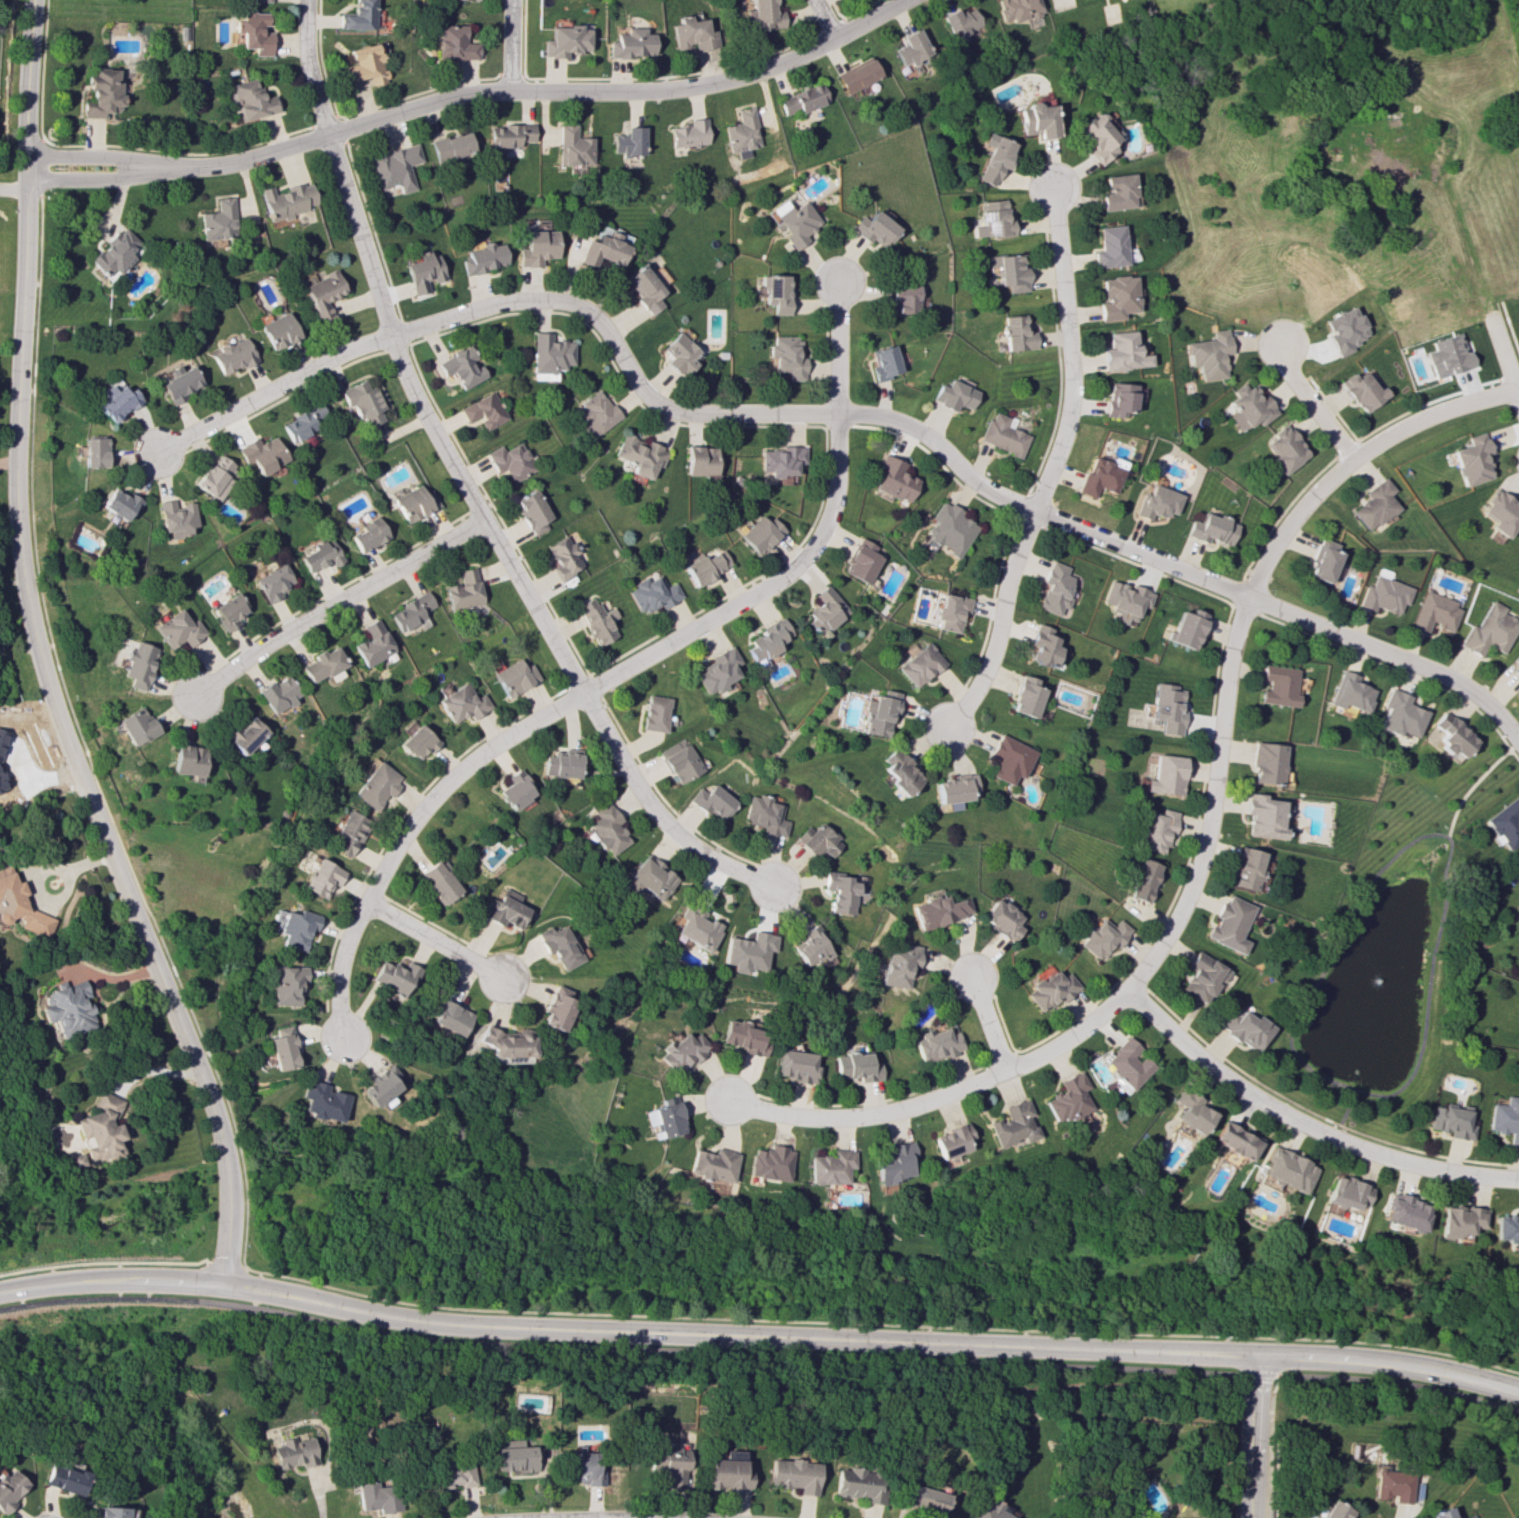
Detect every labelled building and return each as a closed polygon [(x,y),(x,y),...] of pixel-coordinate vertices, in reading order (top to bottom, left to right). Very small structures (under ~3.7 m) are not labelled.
[(353,13),(338,13),(338,29),(374,29),(374,0),(353,0),(353,13)] [(1001,24),(1041,12),(1037,0),(994,0),(1001,24)] [(952,40),(980,29),(973,9),(958,14),(956,9),(942,15),(952,40)] [(267,12),(243,12),(243,20),(236,20),(236,32),(242,32),(242,48),(254,48),(254,55),(272,55),(272,32),(267,32),(267,12)] [(672,49),(691,47),(692,50),(715,48),(714,30),(705,31),(704,19),(688,20),(687,15),(676,16),(676,24),(669,24),(672,49)] [(477,59),(477,43),(464,42),(464,25),(437,24),(436,58),(477,59)] [(586,26),(549,26),(548,39),(541,39),(541,56),(577,57),(577,50),(586,50),(586,26)] [(606,57),(651,56),(650,34),(642,34),(642,28),(623,28),(623,34),(613,34),(613,41),(606,41),(606,57)] [(901,36),(905,44),(894,49),(902,68),(930,54),(918,28),(901,36)] [(349,49),(352,64),(344,66),(347,82),(369,77),(371,85),(385,82),(377,43),(349,49)] [(881,75),(870,56),(836,76),(847,95),(881,75)] [(83,117),(122,116),(121,68),(91,68),(91,101),(83,101),(83,117)] [(241,122),(279,111),(274,95),(262,98),(256,77),(230,84),(241,122)] [(828,102),(821,83),(778,99),(784,115),(798,110),(799,113),(828,102)] [(1018,107),(1021,134),(1036,132),(1037,138),(1056,136),(1052,102),(1018,107)] [(736,110),(739,123),(723,126),(729,153),(737,151),(739,158),(750,156),(748,148),(761,145),(752,106),(736,110)] [(1084,145),(1097,165),(1115,153),(1109,143),(1117,138),(1100,111),(1076,126),(1086,143),(1084,145)] [(707,144),(704,117),(686,119),(686,125),(667,127),(670,148),(707,144)] [(488,147),(519,147),(519,141),(533,141),(533,124),(488,125),(488,147)] [(591,137),(574,137),(574,125),(558,125),(557,164),(590,165),(591,137)] [(641,126),(623,127),(624,134),(611,134),(611,152),(620,152),(620,155),(642,155),(641,126)] [(434,161),(473,154),(469,132),(431,139),(434,161)] [(1015,143),(986,133),(981,146),(989,149),(977,180),(993,186),(1000,167),(1005,169),(1015,143)] [(415,190),(408,166),(422,162),(417,143),(370,155),(379,189),(398,184),(400,193),(415,190)] [(1101,210),(1135,207),(1132,173),(1104,176),(1105,192),(1099,193),(1101,210)] [(316,203),(311,183),(303,185),(302,182),(286,185),(288,190),(274,194),(272,186),(260,189),(268,221),(307,212),(305,206),(316,203)] [(201,213),(202,239),(235,237),(233,197),(216,198),(217,212),(201,213)] [(973,238),(1013,234),(1011,222),(1006,222),(1004,199),(978,202),(980,224),(972,225),(973,238)] [(804,200),(790,209),(783,200),(769,209),(785,234),(783,235),(792,250),(807,240),(803,235),(820,224),(804,200)] [(898,228),(873,210),(866,219),(860,215),(850,228),(868,242),(870,239),(883,248),(898,228)] [(88,260),(104,277),(112,269),(117,274),(134,258),(128,252),(138,242),(121,225),(104,242),(105,243),(88,260)] [(1098,250),(1091,251),(1093,268),(1126,265),(1121,225),(1096,227),(1098,250)] [(517,248),(518,267),(539,266),(539,258),(556,258),(556,230),(524,230),(525,248),(517,248)] [(590,255),(621,265),(627,244),(596,235),(590,255)] [(462,273),(506,267),(501,242),(464,248),(466,257),(460,259),(462,273)] [(403,264),(412,295),(427,291),(425,283),(443,278),(436,254),(429,256),(427,250),(416,253),(418,260),(403,264)] [(998,285),(1006,285),(1007,292),(1027,291),(1025,268),(1021,268),(1020,253),(986,256),(987,267),(996,266),(998,285)] [(648,315),(662,306),(655,296),(662,292),(643,262),(622,276),(648,315)] [(344,292),(335,270),(302,285),(318,322),(331,317),(324,301),(344,292)] [(787,314),(787,275),(762,275),(762,303),(772,304),(772,314),(787,314)] [(1100,278),(1102,302),(1097,303),(1099,321),(1122,319),(1121,311),(1137,309),(1134,275),(1100,278)] [(917,285),(889,284),(889,301),(895,302),(895,311),(916,312),(917,285)] [(1366,336),(1354,306),(1323,319),(1329,335),(1326,336),(1335,357),(1350,351),(1347,344),(1366,336)] [(271,350),(299,337),(286,311),(259,324),(271,350)] [(1001,317),(1005,351),(1035,348),(1033,331),(1025,332),(1023,314),(1001,317)] [(1184,342),(1187,367),(1197,365),(1198,380),(1224,378),(1221,354),(1228,353),(1225,328),(1209,330),(1210,339),(1184,342)] [(702,357),(678,331),(661,347),(685,373),(702,357)] [(1151,367),(1150,354),(1136,355),(1135,331),(1106,332),(1107,349),(1101,349),(1103,370),(1151,367)] [(532,373),(549,373),(549,379),(556,379),(556,369),(564,370),(564,364),(572,364),(573,341),(549,341),(549,332),(533,332),(532,373)] [(1429,340),(1432,350),(1424,352),(1431,378),(1469,368),(1460,332),(1429,340)] [(222,376),(256,359),(245,337),(229,344),(227,341),(216,347),(218,352),(211,355),(222,376)] [(773,371),(787,371),(787,380),(804,380),(804,357),(800,357),(800,337),(769,337),(769,357),(773,357),(773,371)] [(899,371),(891,344),(869,351),(873,366),(870,367),(874,382),(889,378),(888,374),(899,371)] [(435,362),(443,377),(451,372),(460,390),(485,377),(478,362),(477,362),(468,345),(435,362)] [(183,399),(181,394),(200,384),(191,365),(182,370),(179,365),(156,376),(171,405),(183,399)] [(1353,378),(1350,373),(1336,382),(1349,402),(1352,399),(1361,412),(1383,397),(1365,370),(1353,378)] [(101,391),(106,398),(97,404),(111,423),(142,401),(132,387),(127,391),(117,379),(101,391)] [(343,388),(359,430),(382,420),(378,410),(384,408),(375,387),(368,390),(364,379),(343,388)] [(954,411),(957,404),(969,409),(977,391),(948,379),(945,386),(938,384),(931,401),(954,411)] [(1276,414),(1267,399),(1260,404),(1245,380),(1229,390),(1233,397),(1226,401),(1234,413),(1228,416),(1238,432),(1255,421),(1258,425),(1276,414)] [(1122,417),(1123,412),(1134,412),(1135,384),(1107,382),(1105,416),(1122,417)] [(579,402),(585,410),(580,414),(585,422),(582,424),(591,437),(619,418),(599,388),(579,402)] [(484,430),(507,420),(493,391),(459,407),(467,422),(478,417),(484,430)] [(290,442),(317,429),(313,421),(325,415),(320,403),(280,422),(290,442)] [(1023,455),(1029,434),(1010,428),(1012,418),(989,411),(980,444),(1023,455)] [(1262,440),(1273,456),(1269,459),(1280,474),(1307,455),(1285,424),(1262,440)] [(1460,486),(1488,478),(1482,455),(1488,453),(1481,432),(1464,437),(1467,445),(1450,450),(1460,486)] [(650,479),(655,465),(661,468),(667,450),(622,433),(613,456),(634,464),(631,472),(650,479)] [(245,464),(251,461),(260,475),(288,459),(274,435),(259,444),(255,437),(236,448),(245,464)] [(107,467),(106,437),(84,437),(84,467),(107,467)] [(503,450),(501,445),(486,452),(495,473),(506,469),(511,481),(535,472),(523,442),(503,450)] [(685,447),(686,474),(716,474),(716,446),(685,447)] [(796,476),(796,463),(805,463),(805,447),(760,447),(760,471),(769,471),(769,476),(796,476)] [(239,469),(219,454),(195,484),(215,500),(239,469)] [(918,479),(901,472),(905,463),(883,454),(876,468),(881,470),(873,487),(907,503),(918,479)] [(1078,492),(1094,497),(1098,487),(1115,494),(1126,462),(1113,457),(1111,462),(1091,455),(1078,492)] [(1392,490),(1382,477),(1362,491),(1367,497),(1349,510),(1365,531),(1397,508),(1386,494),(1392,490)] [(1174,514),(1182,496),(1150,482),(1136,515),(1149,520),(1152,514),(1164,519),(1167,511),(1174,514)] [(393,498),(407,524),(440,505),(431,489),(424,493),(419,484),(393,498)] [(515,497),(531,536),(547,529),(544,521),(549,518),(537,488),(515,497)] [(127,496),(111,489),(102,509),(126,520),(130,510),(136,513),(142,500),(128,493),(127,496)] [(1518,516),(1518,508),(1492,489),(1476,511),(1490,521),(1486,526),(1503,538),(1518,516)] [(198,526),(194,502),(176,504),(175,499),(158,501),(163,532),(169,531),(170,538),(191,535),(190,527),(198,526)] [(957,557),(977,526),(958,514),(960,511),(942,499),(930,518),(933,520),(923,535),(957,557)] [(1228,546),(1237,523),(1217,515),(1216,517),(1203,513),(1200,522),(1191,519),(1185,535),(1206,544),(1208,538),(1228,546)] [(771,516),(766,521),(760,515),(749,524),(745,520),(735,530),(758,556),(784,531),(771,516)] [(389,537),(378,518),(350,534),(361,553),(389,537)] [(558,565),(551,570),(560,582),(583,566),(575,555),(579,552),(566,534),(546,548),(558,565)] [(309,573),(330,562),(333,568),(344,562),(331,536),(312,545),(314,549),(300,556),(309,573)] [(875,546),(859,537),(840,570),(865,584),(881,557),(872,552),(875,546)] [(1341,546),(1321,538),(1305,574),(1325,583),(1341,546)] [(705,558),(703,556),(684,565),(694,586),(731,567),(722,549),(705,558)] [(1036,609),(1058,615),(1060,608),(1066,609),(1070,597),(1066,596),(1072,577),(1065,575),(1068,566),(1050,561),(1043,584),(1044,584),(1036,609)] [(296,586),(285,563),(255,578),(267,601),(296,586)] [(449,611),(483,603),(475,567),(458,570),(460,582),(444,586),(449,611)] [(1358,605),(1374,610),(1375,607),(1397,615),(1401,604),(1406,605),(1411,587),(1387,580),(1390,571),(1377,568),(1371,586),(1364,584),(1358,605)] [(640,614),(660,604),(662,608),(683,597),(675,582),(666,586),(660,574),(648,580),(647,578),(627,588),(640,614)] [(1152,592),(1130,585),(1129,587),(1108,580),(1101,603),(1109,605),(1107,610),(1117,613),(1115,621),(1123,624),(1125,618),(1134,621),(1140,605),(1147,608),(1152,592)] [(821,634),(848,611),(825,585),(813,595),(819,602),(804,615),(821,634)] [(1422,591),(1409,627),(1425,632),(1428,624),(1450,631),(1459,604),(1422,591)] [(228,631),(242,622),(239,618),(250,611),(238,592),(213,608),(228,631)] [(399,633),(426,621),(422,612),(434,607),(428,592),(389,609),(399,633)] [(967,598),(941,593),(939,600),(935,599),(931,618),(937,620),(936,628),(959,633),(967,598)] [(597,646),(617,636),(609,621),(617,616),(613,607),(602,613),(594,597),(577,606),(597,646)] [(1500,654),(1518,622),(1500,612),(1502,607),(1489,599),(1473,627),(1468,624),(1457,645),(1478,656),(1484,645),(1500,654)] [(189,647),(208,633),(197,618),(191,622),(180,608),(154,627),(171,649),(184,639),(189,647)] [(1206,614),(1192,608),(1189,614),(1179,610),(1168,641),(1193,650),(1206,614)] [(363,667),(394,652),(378,618),(362,625),(368,638),(353,644),(363,667)] [(745,639),(757,662),(780,649),(777,643),(792,635),(783,619),(745,639)] [(1027,645),(1032,646),(1027,659),(1051,668),(1059,648),(1053,646),(1056,639),(1048,636),(1051,629),(1035,623),(1027,645)] [(129,686),(148,692),(159,647),(136,642),(134,650),(128,648),(125,660),(128,661),(124,676),(131,678),(129,686)] [(894,667),(912,688),(943,663),(925,642),(894,667)] [(331,681),(343,676),(339,668),(344,666),(336,645),(312,656),(314,661),(302,666),(308,682),(328,674),(331,681)] [(741,662),(731,645),(709,657),(712,663),(694,673),(706,694),(713,690),(715,693),(726,687),(724,684),(739,676),(734,666),(741,662)] [(1506,663),(1518,676),(1518,651),(1506,663)] [(505,697),(540,681),(532,663),(523,667),(519,659),(493,671),(505,697)] [(1297,706),(1298,695),(1294,695),(1297,668),(1262,665),(1261,680),(1268,680),(1267,690),(1260,689),(1259,703),(1297,706)] [(1355,682),(1357,676),(1340,669),(1327,704),(1342,709),(1343,705),(1365,713),(1374,690),(1355,682)] [(300,697),(286,673),(257,691),(272,715),(300,697)] [(1041,689),(1032,686),(1034,679),(1018,674),(1007,710),(1032,718),(1041,689)] [(437,700),(453,723),(468,713),(473,720),(492,706),(482,693),(477,697),(465,681),(437,700)] [(1160,720),(1158,733),(1179,736),(1182,711),(1179,711),(1182,687),(1153,684),(1149,719),(1160,720)] [(1408,696),(1388,687),(1380,705),(1385,707),(1377,727),(1397,735),(1399,732),(1414,738),(1425,712),(1405,704),(1408,696)] [(885,737),(889,714),(894,715),(898,693),(881,689),(880,697),(867,695),(860,732),(885,737)] [(665,732),(669,697),(646,695),(642,729),(665,732)] [(118,717),(131,746),(157,734),(144,706),(118,717)] [(1430,724),(1437,730),(1433,735),(1441,743),(1437,746),(1446,755),(1450,750),(1459,758),(1474,741),(1441,711),(1430,724)] [(266,732),(249,714),(224,737),(241,755),(266,732)] [(440,742),(420,722),(399,743),(418,763),(440,742)] [(1032,751),(997,733),(987,753),(994,756),(985,774),(1008,786),(1013,775),(1019,778),(1032,751)] [(1279,786),(1286,746),(1256,741),(1249,780),(1279,786)] [(173,773),(202,776),(205,747),(175,745),(173,773)] [(673,783),(700,773),(690,745),(663,754),(673,783)] [(893,777),(888,782),(904,797),(922,777),(891,748),(878,762),(893,777)] [(579,777),(578,754),(543,754),(543,777),(579,777)] [(1182,793),(1183,756),(1153,755),(1152,780),(1144,779),(1143,792),(1182,793)] [(353,794),(375,811),(387,795),(389,797),(403,778),(379,760),(353,794)] [(498,790),(510,810),(535,796),(519,769),(505,776),(509,783),(498,790)] [(936,804),(945,803),(945,810),(957,809),(956,800),(968,799),(967,793),(974,793),(972,774),(933,778),(936,804)] [(690,801),(719,823),(736,802),(707,779),(690,801)] [(1282,801),(1263,799),(1264,794),(1246,792),(1244,814),(1248,814),(1246,835),(1283,839),(1284,829),(1280,828),(1282,801)] [(750,794),(743,821),(763,826),(762,832),(785,838),(789,821),(780,819),(784,805),(769,802),(769,798),(750,794)] [(1513,817),(1518,813),(1518,795),(1518,794),(1483,818),(1506,851),(1518,841),(1518,826),(1513,817)] [(592,811),(597,818),(587,825),(607,856),(628,842),(616,823),(621,820),(607,801),(592,811)] [(1147,812),(1144,829),(1141,828),(1137,848),(1167,854),(1175,811),(1160,808),(1159,815),(1147,812)] [(352,857),(368,819),(346,810),(337,831),(341,833),(333,849),(352,857)] [(808,826),(795,838),(812,856),(818,850),(826,859),(842,844),(821,822),(812,830),(808,826)] [(1263,852),(1241,846),(1231,885),(1256,892),(1262,871),(1258,870),(1263,852)] [(640,887),(657,902),(676,881),(660,866),(646,853),(618,884),(632,896),(640,887)] [(301,888),(324,899),(331,884),(337,886),(344,871),(316,857),(301,888)] [(1159,865),(1139,858),(1126,896),(1145,903),(1159,865)] [(419,873),(441,905),(460,892),(439,859),(419,873)] [(17,917),(20,928),(47,937),(53,917),(29,909),(24,895),(25,893),(21,882),(14,880),(9,865),(0,868),(0,923),(17,917)] [(852,915),(856,878),(824,875),(822,888),(831,889),(828,912),(852,915)] [(500,926),(503,922),(517,929),(527,909),(517,903),(521,896),(504,887),(497,902),(489,898),(480,916),(500,926)] [(1242,954),(1247,941),(1239,938),(1253,906),(1225,894),(1215,917),(1214,916),(1205,939),(1242,954)] [(964,897),(944,902),(942,895),(908,904),(915,930),(969,915),(964,897)] [(977,920),(1010,942),(1019,928),(1014,925),(1020,916),(992,897),(977,920)] [(319,916),(299,909),(297,915),(284,910),(277,933),(283,934),(280,945),(302,952),(309,930),(315,931),(319,916)] [(1130,929),(1116,919),(1111,926),(1100,917),(1092,929),(1089,927),(1076,944),(1099,961),(1111,944),(1116,947),(1130,929)] [(801,967),(829,953),(814,923),(799,931),(803,938),(790,944),(801,967)] [(581,961),(565,924),(551,930),(550,926),(536,932),(546,956),(553,952),(561,970),(581,961)] [(774,935),(751,931),(749,941),(725,937),(721,963),(729,965),(728,971),(744,974),(745,968),(762,971),(766,951),(771,952),(774,935)] [(883,946),(877,984),(905,989),(909,967),(914,968),(917,946),(893,942),(892,948),(883,946)] [(1180,989),(1206,1005),(1227,969),(1195,951),(1186,967),(1191,970),(1180,989)] [(370,981),(404,998),(419,968),(406,961),(401,969),(381,959),(370,981)] [(270,967),(271,1005),(298,1004),(298,982),(305,982),(305,966),(270,967)] [(1040,1013),(1057,999),(1060,1003),(1079,987),(1066,972),(1060,978),(1053,969),(1024,993),(1040,1013)] [(41,994),(45,1005),(39,1007),(44,1022),(53,1019),(60,1039),(97,1027),(88,1000),(91,999),(84,980),(41,994)] [(574,1001),(567,997),(570,991),(554,984),(541,1010),(545,1012),(540,1022),(559,1032),(574,1001)] [(431,1025),(461,1035),(469,1011),(439,1000),(431,1025)] [(1230,1011),(1218,1027),(1255,1053),(1273,1027),(1256,1015),(1253,1019),(1241,1010),(1236,1016),(1230,1011)] [(743,1047),(742,1053),(764,1057),(769,1033),(747,1028),(748,1023),(726,1018),(721,1042),(743,1047)] [(272,1028),(274,1036),(266,1037),(273,1070),(297,1065),(289,1025),(272,1028)] [(956,1031),(948,1034),(945,1026),(911,1037),(921,1064),(962,1050),(956,1031)] [(481,1045),(490,1044),(490,1058),(508,1058),(509,1063),(532,1062),(531,1029),(519,1029),(519,1036),(497,1036),(497,1027),(480,1028),(481,1045)] [(693,1063),(706,1052),(702,1048),(707,1044),(696,1033),(689,1039),(684,1033),(671,1045),(670,1043),(658,1054),(676,1074),(691,1061),(693,1063)] [(1154,1066),(1140,1053),(1142,1051),(1128,1037),(1104,1062),(1132,1089),(1154,1066)] [(813,1066),(814,1054),(778,1049),(774,1076),(814,1082),(817,1066),(813,1066)] [(858,1082),(881,1079),(879,1062),(871,1063),(870,1051),(833,1055),(836,1079),(858,1076),(858,1082)] [(372,1108),(399,1088),(393,1081),(399,1076),(389,1063),(365,1080),(367,1083),(359,1089),(372,1108)] [(1092,1108),(1084,1090),(1089,1088),(1081,1071),(1058,1081),(1063,1090),(1044,1099),(1055,1124),(1092,1108)] [(339,1122),(347,1095),(325,1089),(326,1085),(304,1079),(299,1097),(305,1099),(301,1113),(319,1118),(319,1116),(339,1122)] [(1198,1104),(1201,1100),(1181,1087),(1172,1100),(1183,1107),(1175,1119),(1199,1135),(1213,1115),(1198,1104)] [(74,1119),(81,1139),(94,1144),(84,1147),(87,1157),(94,1160),(102,1157),(109,1160),(120,1157),(122,1152),(117,1139),(123,1137),(118,1122),(110,1125),(108,1119),(116,1116),(122,1099),(99,1090),(94,1102),(97,1111),(74,1119)] [(642,1111),(646,1126),(656,1123),(660,1138),(685,1131),(675,1095),(658,1099),(660,1106),(642,1111)] [(1486,1131),(1508,1134),(1507,1143),(1518,1145),(1518,1097),(1504,1096),(1503,1105),(1489,1103),(1486,1131)] [(997,1148),(1024,1138),(1026,1141),(1038,1137),(1031,1115),(1032,1115),(1027,1098),(1002,1106),(1006,1117),(989,1123),(997,1148)] [(1468,1111),(1431,1104),(1427,1128),(1448,1132),(1447,1137),(1470,1141),(1473,1125),(1466,1123),(1468,1111)] [(1211,1141),(1248,1161),(1260,1140),(1223,1120),(1211,1141)] [(932,1135),(941,1160),(969,1149),(966,1139),(972,1137),(970,1130),(963,1133),(960,1124),(932,1135)] [(878,1183),(911,1178),(908,1162),(915,1161),(912,1141),(888,1145),(889,1153),(873,1156),(878,1183)] [(786,1182),(792,1149),(770,1145),(769,1151),(752,1148),(747,1175),(786,1182)] [(729,1185),(737,1153),(714,1147),(712,1154),(693,1150),(687,1174),(729,1185)] [(1316,1166),(1273,1147),(1260,1175),(1303,1194),(1316,1166)] [(853,1150),(830,1150),(830,1156),(809,1155),(808,1183),(846,1184),(847,1168),(853,1168),(853,1150)] [(1332,1176),(1324,1202),(1353,1211),(1356,1204),(1364,1206),(1371,1186),(1341,1177),(1340,1178),(1332,1176)] [(1386,1223),(1422,1231),(1429,1203),(1397,1196),(1396,1200),(1388,1198),(1385,1209),(1389,1210),(1386,1223)] [(1443,1204),(1439,1233),(1469,1236),(1471,1227),(1483,1229),(1485,1210),(1443,1204)] [(1504,1239),(1504,1242),(1518,1242),(1518,1211),(1517,1211),(1517,1215),(1495,1215),(1494,1239),(1504,1239)] [(312,1436),(303,1438),(302,1434),(279,1439),(281,1444),(271,1447),(276,1469),(300,1463),(301,1467),(318,1463),(312,1436)] [(684,1487),(685,1444),(649,1443),(649,1477),(659,1477),(659,1487),(684,1487)] [(534,1446),(495,1447),(496,1472),(535,1470),(534,1446)] [(741,1450),(722,1450),(722,1459),(741,1459),(741,1450)] [(567,1452),(568,1482),(595,1481),(594,1452),(567,1452)] [(767,1485),(796,1488),(796,1494),(814,1495),(817,1462),(769,1458),(767,1485)] [(742,1460),(706,1459),(706,1487),(748,1488),(749,1470),(741,1470),(742,1460)] [(459,1487),(475,1485),(471,1460),(445,1464),(445,1463),(433,1464),(437,1488),(458,1485),(459,1487)] [(42,1486),(79,1495),(85,1473),(47,1464),(42,1486)] [(834,1468),(832,1495),(861,1498),(861,1503),(879,1504),(882,1473),(834,1468)] [(10,1469),(3,1476),(0,1473),(0,1513),(1,1513),(27,1485),(10,1469)] [(1408,1503),(1410,1472),(1373,1470),(1371,1497),(1391,1498),(1391,1502),(1408,1503)] [(359,1510),(376,1509),(377,1513),(399,1511),(396,1485),(377,1487),(376,1481),(356,1483),(359,1510)] [(944,1494),(901,1483),(896,1506),(939,1516),(944,1494)] [(1001,1515),(1004,1508),(975,1496),(966,1517),(1008,1517),(1001,1515)] [(1346,1508),(1326,1500),(1319,1517),(1342,1517),(1346,1508)] [(98,1506),(97,1517),(126,1517),(127,1507),(98,1506)] [(1429,1517),(1451,1517),(1447,1506),(1428,1513),(1429,1517)]
